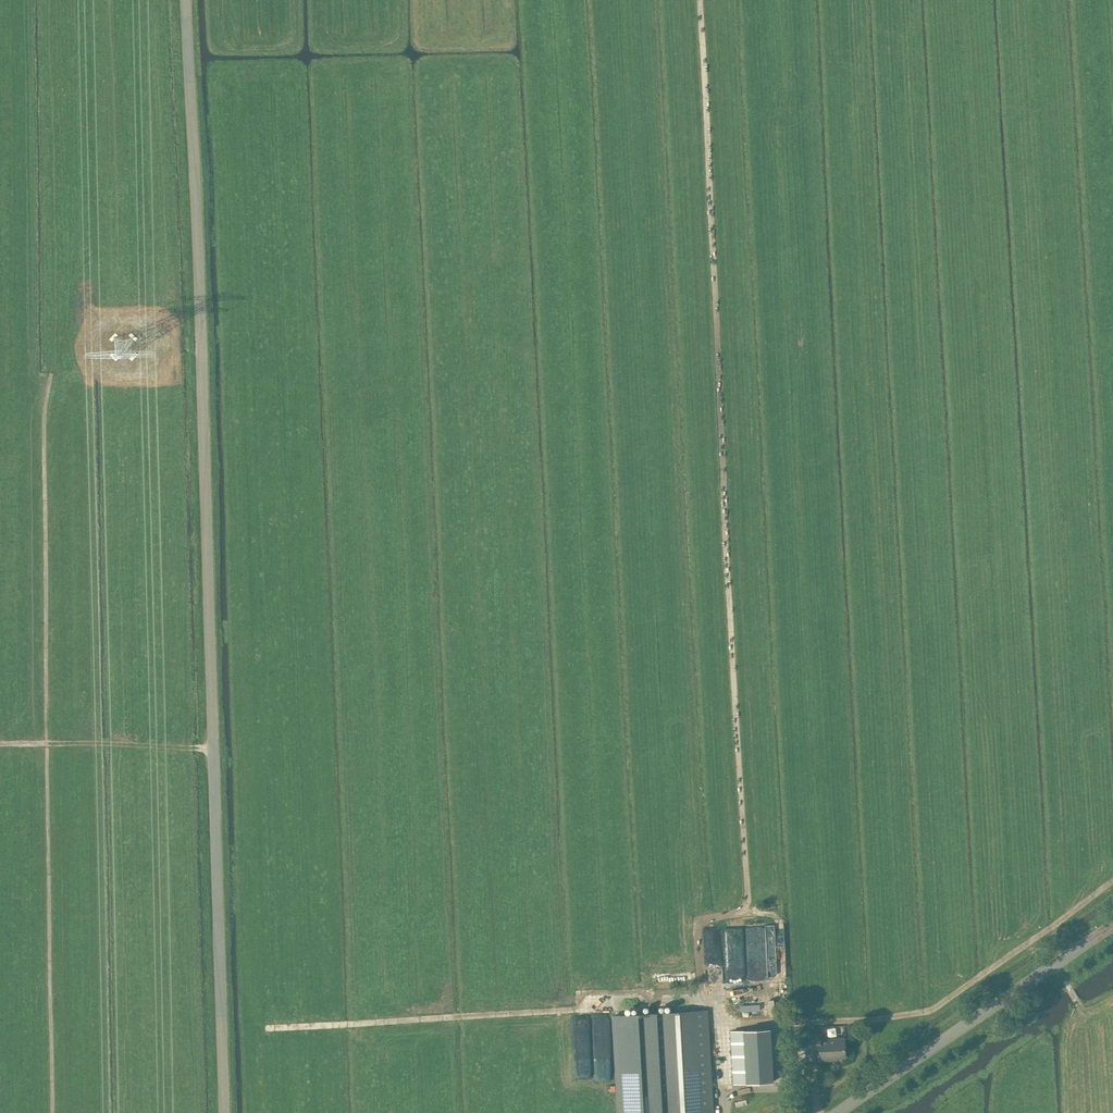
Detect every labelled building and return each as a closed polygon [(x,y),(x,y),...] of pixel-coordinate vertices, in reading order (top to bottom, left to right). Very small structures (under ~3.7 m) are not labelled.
[(708,1011),(615,1016),(620,1112),(713,1112),(708,1011)] [(772,1083),(770,1030),(731,1032),(733,1085),(772,1083)] [(819,1041),(819,1036),(808,1036),(809,1053),(819,1052),(820,1062),(830,1061),(830,1059),(845,1059),(844,1040),(819,1041)]
